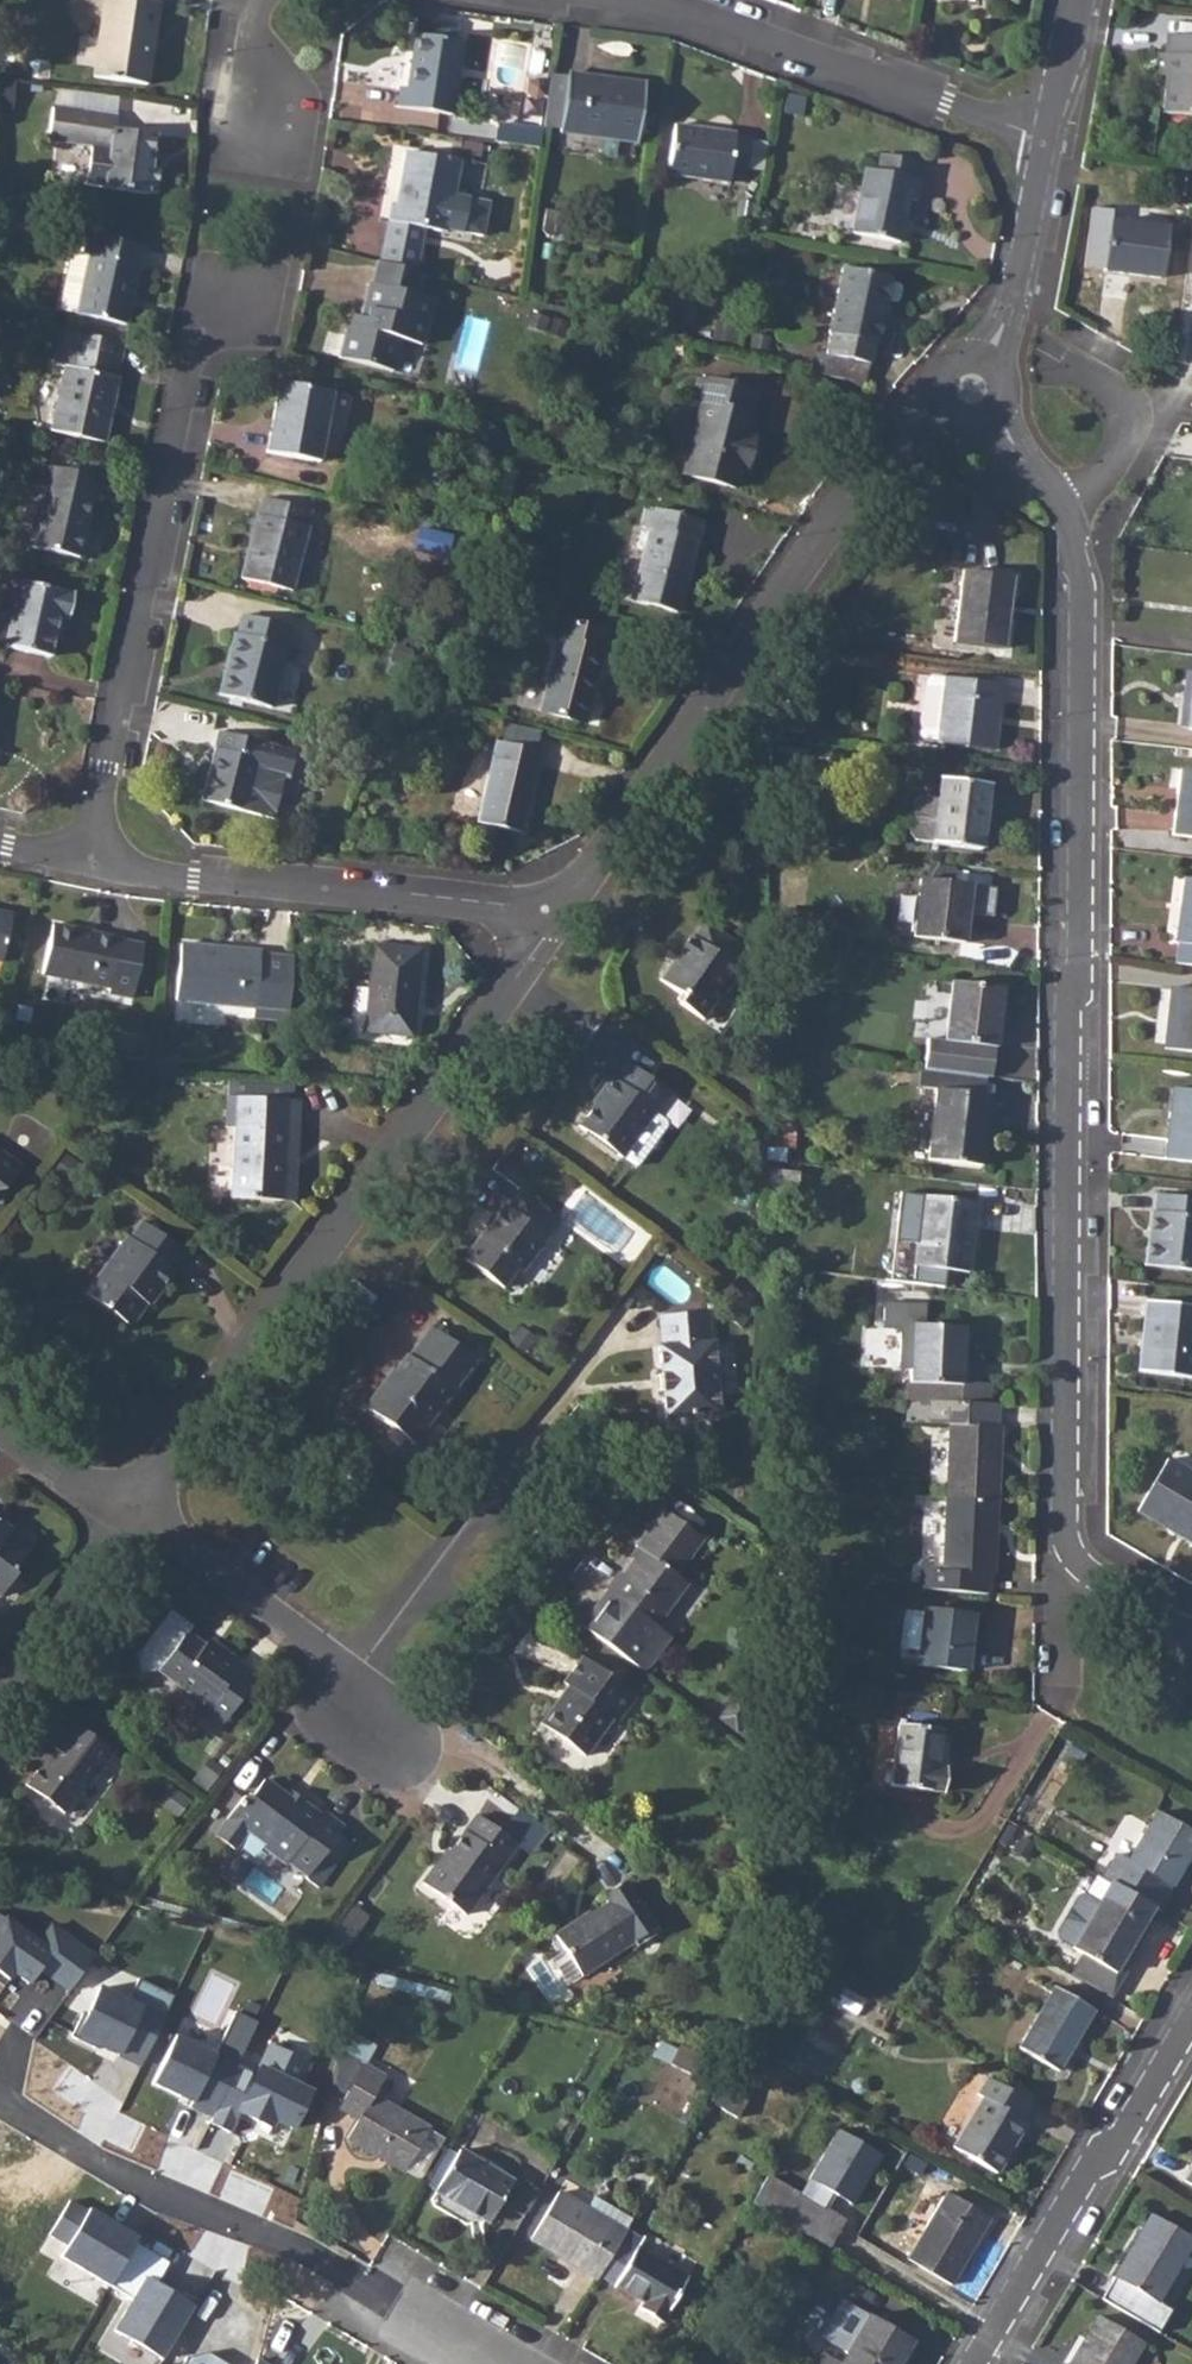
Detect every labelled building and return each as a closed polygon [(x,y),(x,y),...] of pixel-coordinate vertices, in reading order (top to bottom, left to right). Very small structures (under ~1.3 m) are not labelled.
[(160,3),(142,0),(106,0),(94,77),(147,85),(160,3)] [(452,115),(463,41),(416,34),(408,88),(401,87),(398,107),(452,115)] [(1167,35),(1165,54),(1158,53),(1156,75),(1167,76),(1163,113),(1191,116),(1191,37),(1167,35)] [(49,62),(36,60),(33,76),(47,78),(49,62)] [(561,129),(568,77),(550,74),(543,126),(561,129)] [(645,84),(568,74),(568,77),(561,129),(560,132),(637,143),(645,84)] [(56,90),(53,108),(117,116),(119,99),(56,90)] [(801,97),(787,94),(783,108),(797,111),(801,97)] [(115,129),(117,116),(53,108),(49,140),(92,146),(86,184),(147,193),(148,190),(157,191),(161,164),(151,163),(155,135),(115,129)] [(495,142),(540,148),(543,128),(498,121),(495,142)] [(735,137),(736,133),(675,125),(668,175),(729,183),(729,181),(730,175),(746,177),(751,139),(735,137)] [(416,271),(424,229),(446,232),(447,230),(483,236),(490,203),(454,196),(460,162),(407,152),(397,204),(393,203),(379,261),(416,271)] [(881,154),(878,172),(913,179),(916,161),(881,154)] [(878,172),(865,169),(852,233),(900,243),(909,199),(917,201),(921,180),(913,179),(878,172)] [(730,175),(729,181),(745,184),(746,177),(730,175)] [(1191,176),(1179,175),(1177,196),(1189,197),(1191,176)] [(568,216),(547,213),(544,230),(565,234),(568,216)] [(1104,269),(1110,224),(1091,221),(1086,267),(1104,269)] [(1167,229),(1110,221),(1110,224),(1104,269),(1104,271),(1161,278),(1167,229)] [(88,236),(84,255),(89,256),(76,315),(125,326),(142,248),(88,236)] [(84,255),(71,252),(58,311),(76,315),(89,256),(84,255)] [(416,271),(379,261),(373,284),(370,283),(363,309),(371,311),(369,320),(350,315),(345,335),(352,337),(347,360),(414,376),(433,299),(418,295),(424,273),(416,271)] [(517,271),(500,267),(496,289),(513,292),(517,271)] [(831,334),(827,355),(831,356),(867,363),(872,364),(876,343),(878,344),(887,302),(891,283),(892,277),(842,267),(829,333),(831,334)] [(899,284),(891,283),(887,302),(895,303),(899,301),(902,288),(899,284)] [(732,328),(716,326),(714,340),(730,342),(732,328)] [(126,343),(62,329),(54,365),(66,367),(52,432),(103,443),(126,343)] [(770,338),(754,335),(751,349),(767,352),(770,338)] [(867,363),(831,356),(827,374),(864,381),(867,363)] [(753,415),(759,392),(709,379),(708,382),(696,379),(690,401),(702,405),(684,473),(736,487),(741,466),(746,468),(754,437),(749,435),(754,415),(753,415)] [(319,463),(333,392),(280,382),(267,453),(319,463)] [(80,558),(96,478),(45,467),(40,487),(46,488),(34,549),(80,558)] [(292,591),(309,526),(307,526),(311,510),(263,498),(259,515),(258,515),(241,578),(292,591)] [(702,522),(656,510),(655,514),(645,511),(642,526),(651,528),(632,601),(678,613),(702,522)] [(452,533),(423,529),(421,542),(450,546),(452,533)] [(1004,649),(1012,578),(962,572),(953,643),(1004,649)] [(74,594),(16,578),(0,640),(0,644),(49,657),(60,615),(68,617),(74,594)] [(284,646),(289,627),(243,615),(238,634),(235,633),(219,694),(271,708),(287,647),(284,646)] [(585,723),(609,632),(559,619),(554,638),(559,639),(540,711),(585,723)] [(1191,702),(1191,673),(1186,672),(1180,727),(1189,728),(1191,702)] [(925,681),(918,736),(922,741),(939,743),(938,744),(993,750),(1001,684),(946,678),(946,679),(930,677),(925,681)] [(506,722),(502,742),(536,750),(541,731),(506,722)] [(267,743),(219,731),(202,801),(272,819),(284,774),(289,776),(295,751),(267,744),(267,743)] [(502,742),(496,741),(478,822),(523,833),(542,752),(536,750),(502,742)] [(366,768),(352,764),(349,775),(363,780),(366,768)] [(1179,770),(1171,836),(1191,838),(1191,772),(1179,770)] [(913,802),(910,835),(916,842),(934,843),(934,845),(982,850),(989,784),(941,779),(939,799),(921,797),(913,802)] [(929,865),(927,880),(954,883),(955,868),(929,865)] [(1175,963),(1191,966),(1191,879),(1184,878),(1175,943),(1178,944),(1175,963)] [(964,943),(970,885),(954,883),(927,880),(920,879),(914,938),(964,943)] [(12,915),(0,912),(0,962),(2,962),(12,915)] [(731,964),(743,948),(705,921),(693,937),(691,936),(680,951),(672,963),(660,980),(684,996),(679,1003),(703,1020),(716,1001),(715,993),(733,966),(731,964)] [(119,941),(120,940),(52,926),(43,975),(110,988),(109,994),(132,999),(143,946),(119,941)] [(288,1021),(293,957),(260,954),(260,951),(181,945),(176,1003),(253,1010),(253,1018),(288,1021)] [(410,1038),(418,950),(373,945),(364,1033),(386,1035),(391,1042),(398,1042),(404,1037),(410,1038)] [(672,963),(680,951),(674,946),(665,958),(672,963)] [(1002,989),(952,983),(946,1040),(928,1038),(924,1070),(971,1075),(975,1044),(995,1046),(1002,989)] [(1170,988),(1163,1049),(1191,1052),(1191,991),(1170,988)] [(975,1044),(971,1075),(986,1077),(991,1078),(995,1046),(975,1044)] [(662,1117),(676,1098),(629,1063),(616,1081),(612,1078),(599,1095),(601,1096),(579,1126),(634,1166),(638,1165),(668,1125),(667,1121),(662,1117)] [(924,1070),(920,1070),(918,1087),(935,1089),(984,1095),(986,1077),(971,1075),(924,1070)] [(229,1079),(228,1097),(293,1100),(294,1082),(229,1079)] [(1173,1088),(1165,1160),(1191,1163),(1191,1091),(1173,1088)] [(984,1095),(935,1089),(926,1160),(981,1166),(990,1096),(984,1095)] [(297,1131),(299,1100),(293,1100),(228,1097),(226,1127),(235,1128),(231,1198),(284,1200),(288,1131),(297,1131)] [(293,1201),(297,1131),(288,1131),(284,1200),(293,1201)] [(4,1190),(21,1167),(0,1151),(0,1191),(4,1190)] [(80,1165),(65,1155),(54,1173),(69,1183),(80,1165)] [(800,1164),(767,1160),(767,1188),(797,1192),(800,1164)] [(545,1236),(558,1219),(521,1190),(507,1208),(506,1207),(480,1239),(479,1238),(463,1259),(504,1288),(518,1269),(523,1273),(548,1238),(545,1236)] [(1156,1194),(1154,1212),(1152,1212),(1146,1265),(1191,1271),(1191,1199),(1156,1194)] [(969,1273),(977,1202),(922,1196),(914,1266),(969,1273)] [(172,1269),(184,1252),(143,1222),(131,1239),(128,1237),(87,1294),(130,1326),(147,1303),(145,1301),(154,1288),(159,1292),(174,1271),(172,1269)] [(145,1301),(147,1303),(152,1306),(161,1294),(159,1292),(154,1288),(145,1301)] [(1146,1301),(1142,1341),(1146,1342),(1143,1372),(1191,1378),(1191,1306),(1146,1301)] [(962,1358),(964,1327),(925,1325),(926,1304),(884,1302),(883,1328),(901,1329),(899,1368),(911,1369),(910,1383),(961,1385),(962,1358)] [(710,1342),(708,1312),(660,1315),(662,1346),(659,1346),(661,1376),(665,1417),(718,1414),(717,1393),(722,1388),(721,1372),(715,1369),(713,1342),(710,1342)] [(415,1444),(476,1361),(431,1327),(409,1356),(407,1355),(394,1373),(398,1376),(391,1385),(384,1381),(365,1407),(415,1444)] [(961,1385),(910,1383),(909,1400),(931,1401),(988,1404),(989,1384),(977,1383),(978,1359),(962,1358),(961,1385)] [(931,1401),(909,1400),(908,1422),(930,1424),(931,1401)] [(948,1496),(997,1500),(1001,1426),(997,1426),(998,1404),(988,1404),(931,1401),(930,1424),(952,1425),(948,1496)] [(1171,1459),(1137,1508),(1191,1541),(1191,1472),(1171,1459)] [(920,1589),(987,1595),(988,1574),(993,1574),(997,1500),(948,1496),(943,1571),(921,1570),(920,1589)] [(607,1590),(606,1591),(612,1596),(586,1630),(641,1670),(648,1667),(670,1637),(656,1626),(688,1583),(677,1575),(703,1539),(663,1509),(635,1546),(640,1550),(621,1575),(619,1573),(607,1589),(607,1590)] [(0,1597),(17,1574),(14,1572),(30,1550),(8,1534),(11,1530),(0,1522),(0,1597)] [(966,1671),(973,1615),(924,1608),(923,1612),(906,1610),(901,1648),(918,1651),(917,1665),(966,1671)] [(192,1627),(170,1611),(137,1655),(140,1674),(159,1671),(208,1707),(201,1717),(219,1729),(255,1680),(239,1668),(242,1664),(224,1650),(224,1649),(222,1647),(217,1653),(205,1645),(204,1646),(188,1633),(192,1627)] [(617,1722),(637,1696),(583,1657),(564,1682),(573,1690),(561,1706),(555,1707),(553,1706),(541,1724),(585,1756),(612,1719),(617,1722)] [(750,1710),(735,1699),(720,1718),(749,1739),(758,1727),(745,1717),(750,1710)] [(88,1788),(114,1753),(66,1718),(54,1735),(57,1738),(43,1755),(46,1758),(26,1786),(64,1814),(85,1786),(88,1788)] [(936,1767),(941,1729),(898,1724),(890,1786),(943,1793),(946,1769),(936,1767)] [(303,1808),(264,1779),(249,1800),(243,1796),(215,1835),(234,1850),(248,1832),(266,1845),(264,1848),(286,1864),(287,1863),(307,1878),(323,1856),(335,1865),(351,1843),(339,1834),(344,1827),(308,1801),(303,1808)] [(189,1801),(175,1790),(162,1806),(177,1817),(189,1801)] [(1103,1874),(1159,1909),(1191,1856),(1191,1833),(1159,1812),(1131,1860),(1116,1852),(1103,1874)] [(465,1914),(517,1845),(477,1815),(442,1862),(439,1860),(423,1883),(465,1914)] [(637,1947),(659,1933),(629,1886),(621,1885),(608,1893),(606,1901),(608,1903),(577,1923),(576,1921),(555,1934),(565,1950),(556,1957),(555,1963),(567,1980),(573,1981),(634,1942),(637,1947)] [(1129,1953),(1154,1913),(1110,1885),(1096,1906),(1083,1896),(1078,1897),(1056,1933),(1058,1942),(1071,1949),(1069,1953),(1079,1958),(1068,1976),(1109,2000),(1135,1957),(1129,1953)] [(368,1916),(354,1906),(340,1925),(354,1936),(368,1916)] [(69,1993),(96,1953),(52,1923),(41,1938),(7,1915),(0,1925),(0,1973),(11,1980),(15,1974),(32,1985),(39,1973),(69,1993)] [(139,2066),(171,1993),(139,1979),(129,2001),(101,1989),(90,2016),(82,2012),(71,2037),(99,2049),(103,2041),(121,2049),(118,2057),(139,2066)] [(1094,2013),(1054,1989),(1018,2048),(1058,2072),(1094,2013)] [(216,2052),(173,2032),(148,2084),(191,2105),(188,2110),(212,2122),(239,2066),(260,2021),(236,2010),(216,2052)] [(239,2066),(212,2122),(237,2134),(245,2117),(269,2128),(273,2121),(295,2132),(314,2091),(280,2075),(290,2053),(268,2043),(254,2073),(239,2066)] [(717,2064),(680,2045),(670,2064),(707,2083),(717,2064)] [(339,2109),(364,2065),(342,2051),(328,2102),(339,2109)] [(762,2076),(736,2061),(711,2103),(737,2118),(762,2076)] [(385,2077),(364,2065),(339,2109),(358,2120),(347,2139),(404,2172),(429,2129),(374,2096),(385,2077)] [(1018,2121),(1028,2104),(987,2079),(976,2097),(982,2100),(953,2148),(996,2175),(1026,2126),(1018,2121)] [(446,2138),(429,2129),(404,2172),(421,2181),(446,2138)] [(837,2129),(799,2195),(842,2221),(882,2155),(837,2129)] [(435,2191),(456,2155),(446,2149),(425,2185),(435,2191)] [(513,2182),(459,2150),(456,2155),(435,2191),(489,2223),(513,2182)] [(1182,2180),(1191,2186),(1191,2163),(1182,2180)] [(752,2203),(828,2248),(844,2222),(842,2221),(799,2195),(768,2177),(752,2203)] [(531,2239),(597,2279),(599,2276),(624,2232),(587,2210),(558,2193),(531,2239)] [(951,2288),(990,2220),(944,2194),(905,2262),(951,2288)] [(135,2243),(138,2238),(119,2227),(117,2230),(105,2223),(107,2220),(89,2208),(87,2211),(70,2200),(38,2251),(55,2262),(46,2277),(96,2307),(110,2285),(135,2243)] [(593,2200),(587,2210),(624,2232),(626,2229),(630,2222),(593,2200)] [(1191,2246),(1191,2240),(1151,2215),(1113,2279),(1157,2305),(1191,2246)] [(624,2232),(599,2276),(644,2302),(640,2310),(661,2323),(687,2279),(656,2261),(637,2249),(643,2239),(626,2229),(624,2232)] [(135,2243),(110,2285),(128,2295),(133,2298),(146,2277),(156,2283),(168,2263),(135,2243)] [(656,2261),(687,2279),(697,2262),(667,2244),(656,2261)] [(195,2307),(156,2283),(146,2277),(133,2298),(113,2331),(162,2361),(195,2307)] [(162,2361),(113,2331),(133,2298),(128,2295),(96,2348),(121,2363),(160,2363),(162,2361)] [(912,2341),(849,2304),(827,2342),(847,2354),(841,2363),(828,2356),(824,2363),(898,2363),(912,2341)] [(1143,2343),(1098,2317),(1086,2338),(1090,2341),(1076,2363),(1131,2363),(1143,2343)] [(182,2363),(228,2363),(209,2352),(187,2355),(182,2363)]
